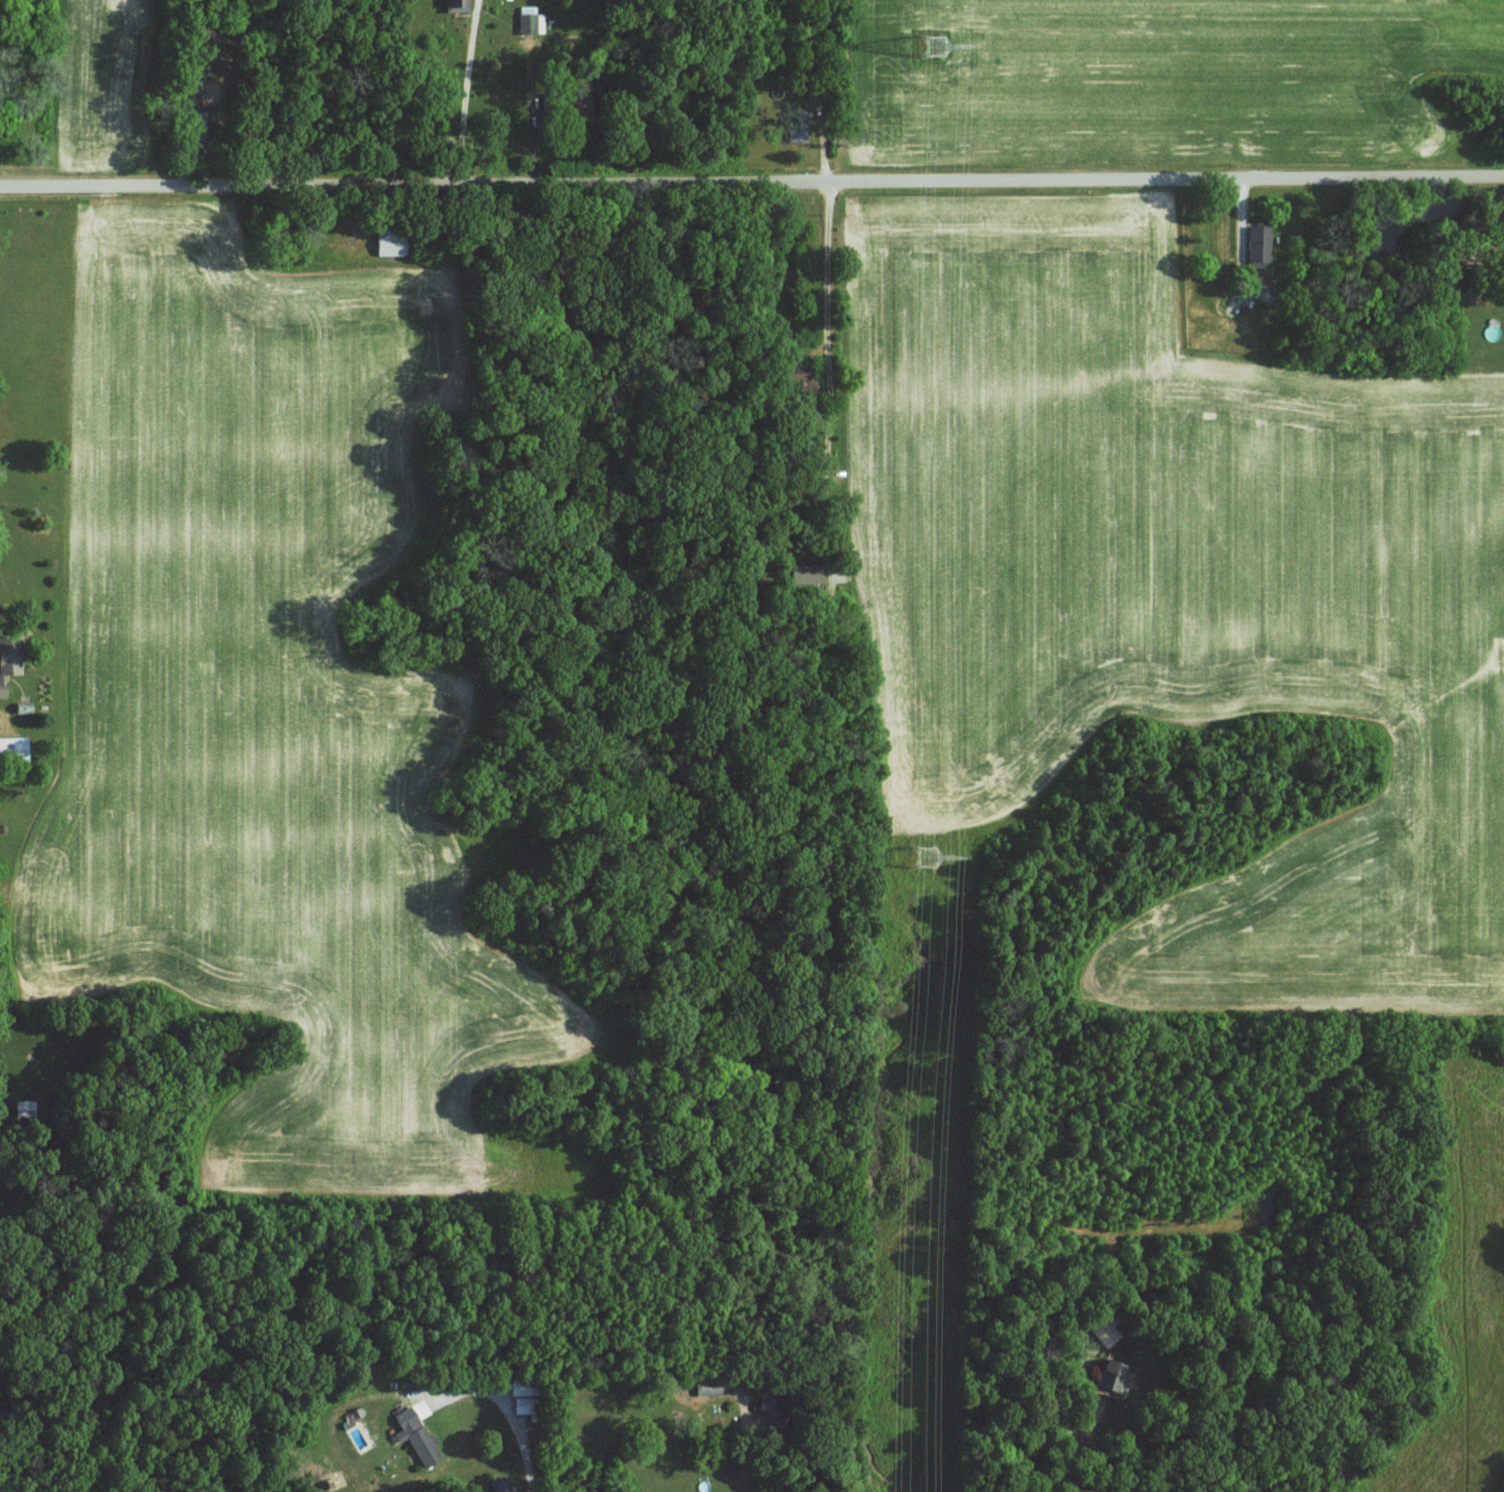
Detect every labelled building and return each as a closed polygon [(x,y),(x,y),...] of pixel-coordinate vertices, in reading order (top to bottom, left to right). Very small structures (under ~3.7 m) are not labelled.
[(446,10),(467,10),(467,0),(446,0),(446,10)] [(535,5),(518,5),(519,32),(536,31),(535,5)] [(787,140),(805,140),(806,107),(788,106),(787,140)] [(193,146),(208,147),(209,114),(205,114),(205,110),(194,110),(193,146)] [(1269,225),(1247,224),(1247,260),(1269,260),(1269,225)] [(377,255),(406,254),(406,231),(376,231),(377,255)] [(799,391),(815,390),(815,376),(808,376),(807,362),(787,363),(788,382),(798,381),(799,391)] [(824,565),(791,564),(790,583),(823,584),(824,565)] [(6,673),(19,674),(19,635),(0,635),(0,697),(6,697),(6,673)] [(25,736),(0,736),(0,759),(25,758),(25,736)] [(33,1099),(14,1100),(14,1116),(34,1116),(33,1099)] [(1087,1327),(1104,1348),(1120,1336),(1103,1315),(1087,1327)] [(1114,1393),(1125,1365),(1104,1358),(1094,1385),(1114,1393)] [(717,1378),(695,1377),(695,1395),(717,1395),(717,1378)] [(511,1382),(510,1394),(514,1395),(513,1413),(527,1413),(528,1382),(511,1382)] [(766,1415),(777,1414),(776,1397),(758,1397),(758,1410),(766,1410),(766,1415)] [(392,1414),(400,1429),(393,1433),(398,1442),(406,1437),(422,1467),(441,1457),(433,1443),(432,1443),(411,1404),(392,1414)] [(497,1476),(488,1491),(513,1491),(516,1488),(497,1476)]
